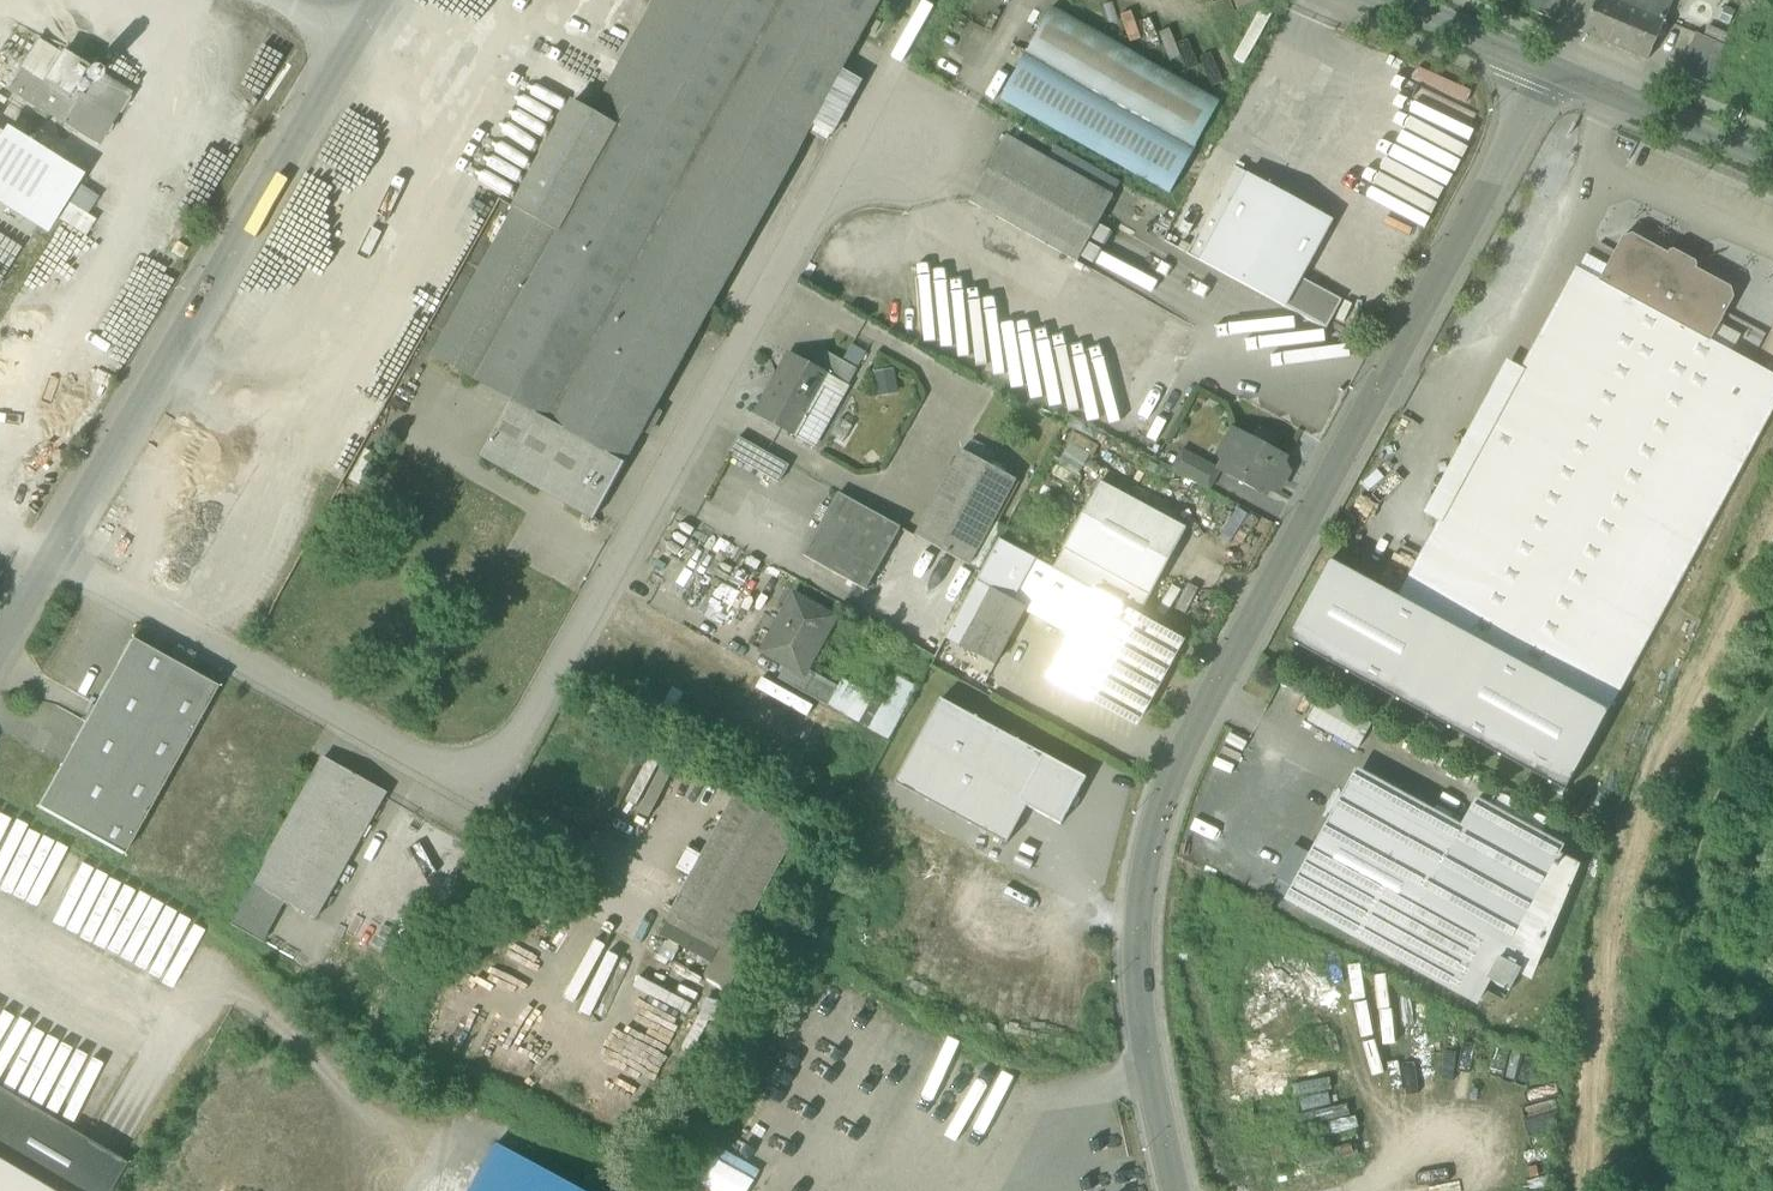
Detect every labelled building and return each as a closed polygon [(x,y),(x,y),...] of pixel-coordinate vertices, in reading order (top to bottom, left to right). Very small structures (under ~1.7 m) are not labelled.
[(516,209),(706,316),(883,0),(659,0),(595,116),(575,105),(516,209)] [(1552,20),(1561,0),(1527,0),(1523,8),(1552,20)] [(1647,60),(1664,22),(1663,21),(1630,8),(1619,3),(1612,0),(1597,0),(1583,33),(1647,60)] [(1670,5),(1659,0),(1634,0),(1630,8),(1663,21),(1670,5)] [(1053,9),(1027,55),(1194,149),(1220,102),(1053,9)] [(1677,73),(1706,86),(1723,46),(1694,34),(1677,73)] [(97,147),(128,95),(37,41),(6,92),(97,147)] [(1195,149),(1194,149),(1027,55),(1001,101),(1170,194),(1195,149)] [(3,129),(0,134),(0,207),(44,235),(80,178),(3,129)] [(970,203),(1077,263),(1113,198),(1006,138),(970,203)] [(1187,255),(1285,309),(1302,279),(1333,222),(1234,168),(1187,255)] [(57,221),(78,235),(101,199),(79,185),(57,221)] [(433,358),(513,402),(624,464),(706,316),(516,209),(433,358)] [(1623,238),(1599,281),(1711,342),(1734,298),(1731,289),(1696,269),(1693,268),(1685,270),(1673,263),(1670,256),(1668,254),(1633,235),(1623,238)] [(1670,251),(1668,254),(1670,256),(1673,263),(1685,270),(1693,268),(1696,269),(1697,267),(1696,262),(1674,251),(1670,251)] [(1711,342),(1599,281),(1576,269),(1526,361),(1439,522),(1397,598),(1608,712),(1772,409),(1772,376),(1711,342)] [(1341,301),(1302,279),(1285,309),(1326,330),(1341,301)] [(971,306),(981,371),(990,369),(980,304),(971,306)] [(847,388),(857,370),(824,351),(814,369),(829,377),(829,378),(847,388)] [(1439,522),(1526,361),(1511,352),(1424,514),(1439,522)] [(795,437),(796,436),(825,383),(829,378),(829,377),(814,369),(790,356),(757,415),(795,437)] [(844,393),(847,388),(829,378),(825,383),(844,393)] [(844,393),(825,383),(796,436),(814,446),(844,393)] [(593,519),(624,464),(513,402),(481,458),(593,519)] [(1220,471),(1225,474),(1246,435),(1231,427),(1211,466),(1220,471)] [(1224,475),(1264,496),(1285,457),(1246,435),(1225,474),(1224,475)] [(729,456),(779,484),(789,466),(739,438),(729,456)] [(1087,451),(1068,443),(1061,459),(1080,467),(1087,451)] [(1172,470),(1210,490),(1220,471),(1211,466),(1182,450),(1172,470)] [(916,537),(970,567),(1016,481),(962,451),(916,537)] [(1097,593),(1139,616),(1186,530),(1100,483),(1053,569),(1097,593)] [(804,557),(866,591),(901,529),(839,494),(804,557)] [(990,588),(1012,547),(1000,540),(977,581),(990,588)] [(1026,609),(1074,635),(1097,593),(1053,569),(1012,547),(990,588),(991,589),(1026,608),(1026,609)] [(1286,640),(1565,792),(1608,712),(1397,598),(1330,560),(1286,640)] [(946,638),(960,646),(991,589),(990,588),(977,581),(946,638)] [(960,646),(995,665),(1026,609),(1026,608),(991,589),(960,646)] [(1139,616),(1097,593),(1074,635),(1051,677),(1136,723),(1182,639),(1139,616)] [(786,666),(801,674),(805,669),(817,647),(819,648),(836,619),(794,595),(762,652),(786,666)] [(38,809),(123,856),(217,688),(131,641),(38,809)] [(778,680),(828,707),(839,688),(805,669),(801,674),(786,666),(778,680)] [(883,703),(904,714),(919,688),(897,676),(883,703)] [(839,688),(828,707),(890,742),(904,714),(883,703),(843,680),(839,688)] [(894,784),(1006,844),(1027,807),(1061,825),(1086,779),(940,700),(894,784)] [(229,928),(263,947),(287,904),(316,920),(372,821),(387,794),(324,759),(309,786),(253,885),(229,928)] [(1356,770),(1344,791),(1450,849),(1462,828),(1356,770)] [(1286,898),(1393,956),(1451,849),(1450,849),(1344,791),(1309,855),(1292,887),(1286,898)] [(745,956),(733,950),(739,939),(798,830),(735,796),(669,916),(670,916),(722,944),(719,950),(712,963),(704,976),(727,988),(745,956)] [(1483,991),(1489,981),(1500,960),(1556,857),(1561,849),(1542,838),(1493,811),(1476,802),(1462,828),(1450,849),(1451,849),(1393,956),(1477,1002),(1483,991)] [(1292,887),(1309,855),(1294,846),(1276,878),(1279,880),(1292,887)] [(1575,867),(1556,857),(1500,960),(1521,971),(1520,973),(1529,978),(1575,867)] [(1286,898),(1292,887),(1279,880),(1274,891),(1286,898)] [(722,944),(670,916),(667,922),(719,950),(722,944)] [(660,935),(712,963),(719,950),(667,922),(660,935)] [(751,945),(739,939),(733,950),(745,956),(751,945)] [(1521,971),(1500,960),(1489,981),(1509,992),(1520,973),(1521,971)] [(1504,1003),(1509,992),(1489,981),(1483,991),(1504,1003)] [(49,1190),(110,1190),(125,1165),(0,1091),(0,1162),(49,1190)] [(522,1158),(497,1144),(472,1190),(583,1190),(522,1158)] [(0,1162),(0,1190),(49,1190),(0,1162)]
